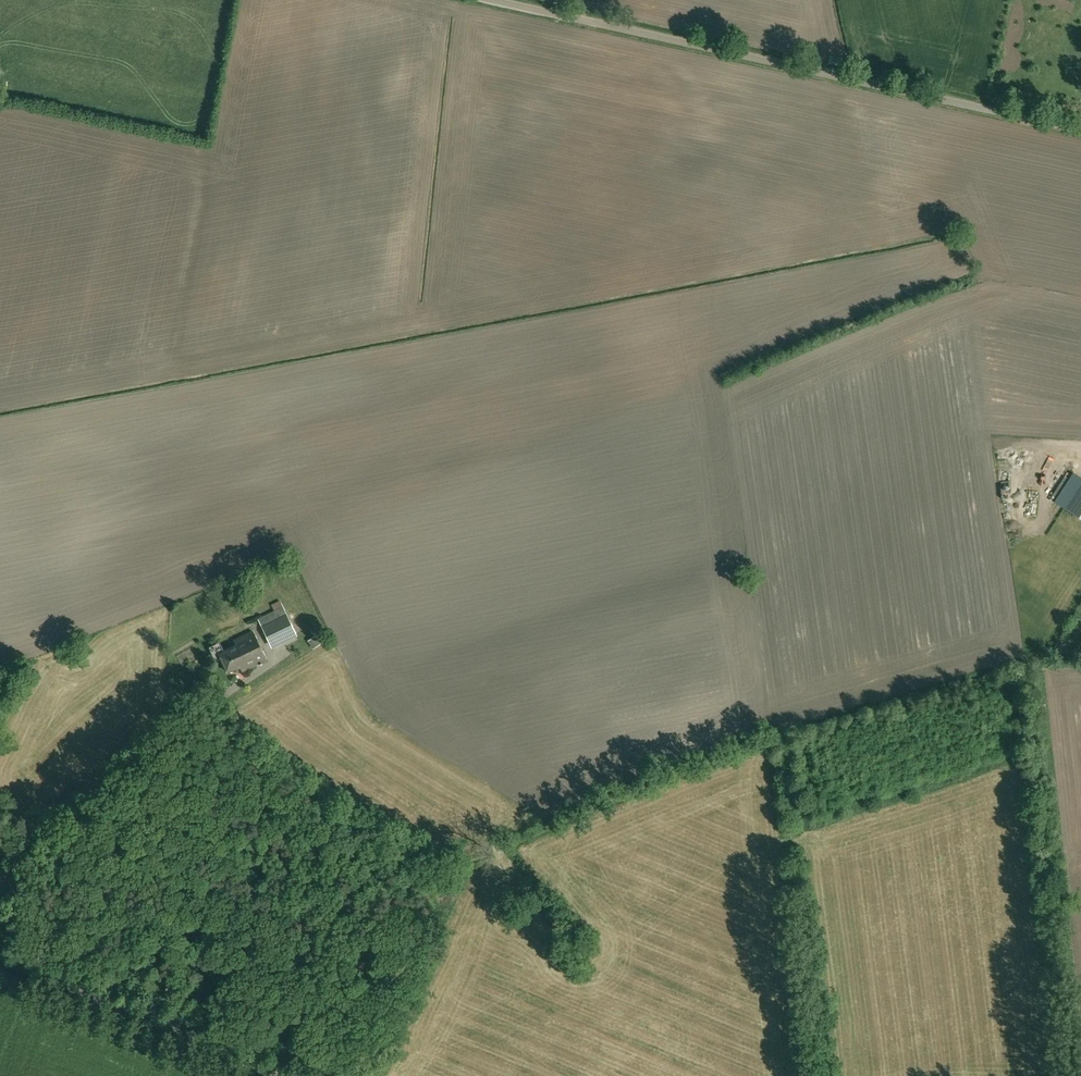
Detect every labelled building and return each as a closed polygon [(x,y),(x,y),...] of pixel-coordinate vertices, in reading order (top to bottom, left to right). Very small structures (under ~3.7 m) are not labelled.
[(1072,512),(1080,518),(1080,498),(1072,512)] [(260,575),(248,581),(255,597),(267,591),(260,575)] [(287,615),(265,626),(273,643),(296,632),(287,615)] [(254,632),(236,640),(239,646),(222,653),(231,671),(242,666),(244,671),(267,660),(254,632)]
